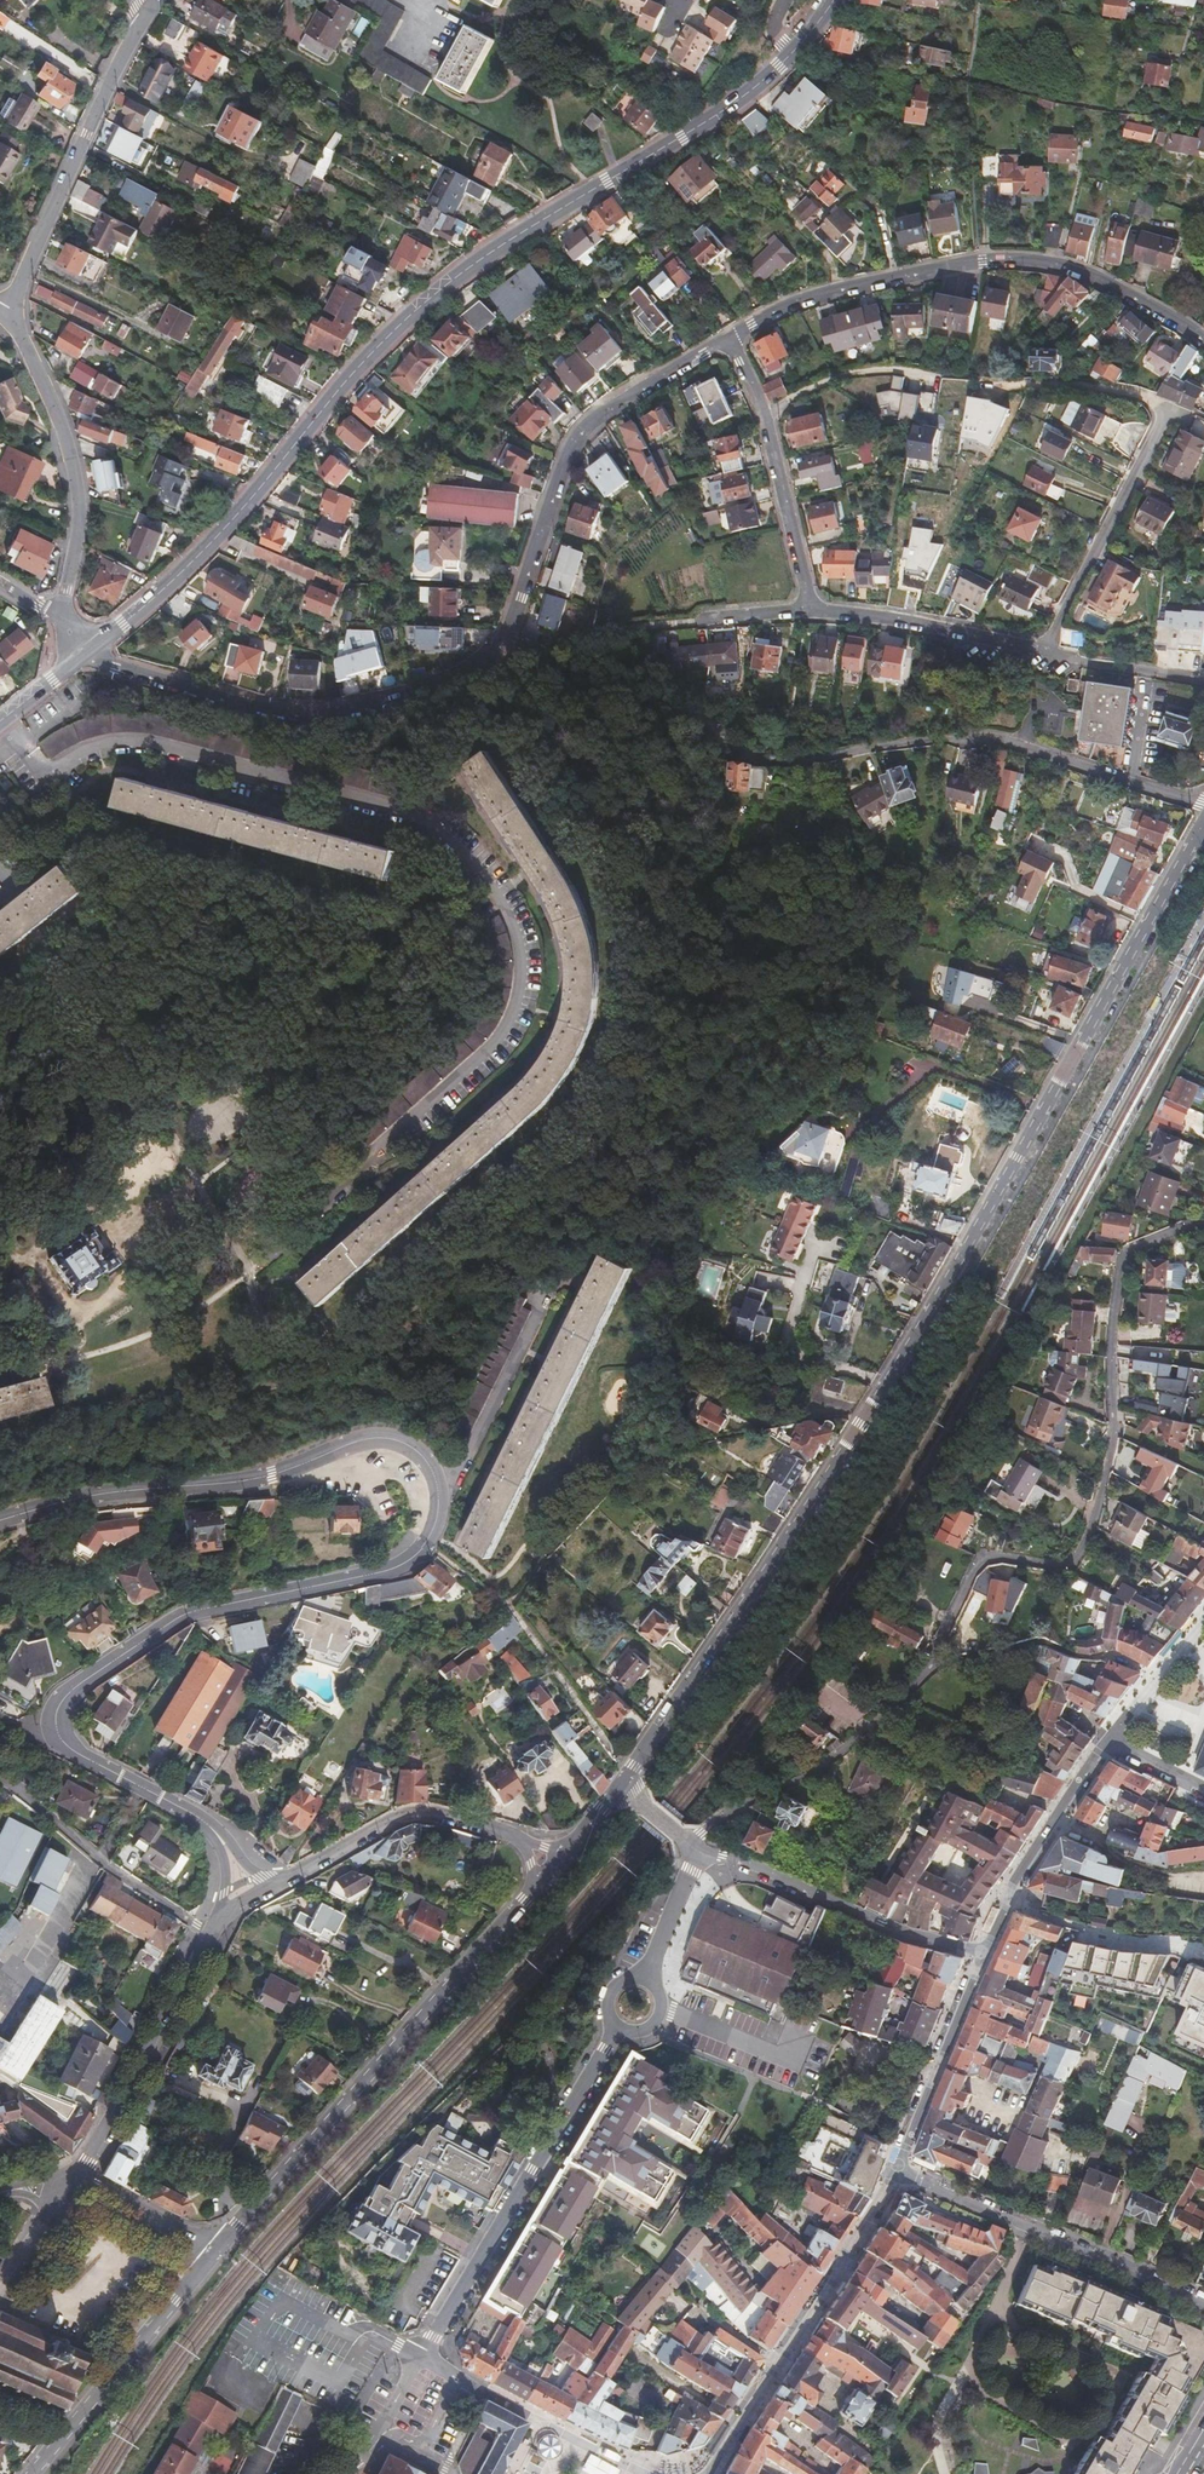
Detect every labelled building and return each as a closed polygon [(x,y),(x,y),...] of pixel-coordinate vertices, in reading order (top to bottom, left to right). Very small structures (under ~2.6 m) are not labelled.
[(192,17),(217,31),(230,10),(213,0),(202,0),(192,17)] [(340,38),(356,13),(335,0),(334,0),(325,15),(320,12),(313,23),(299,45),(319,56),(327,44),(334,48),(340,38)] [(494,9),(499,0),(474,0),(494,9)] [(637,7),(635,13),(644,17),(640,26),(656,33),(667,8),(651,1),(651,0),(621,0),(637,7)] [(1130,0),(1109,0),(1106,14),(1127,17),(1130,0)] [(1195,0),(1157,0),(1157,2),(1193,8),(1195,0)] [(683,42),(673,59),(698,73),(717,41),(725,46),(741,21),(719,8),(710,24),(716,28),(712,35),(710,37),(690,25),(681,41),(683,42)] [(186,25),(174,18),(168,30),(180,36),(186,25)] [(467,24),(436,82),(463,96),(493,37),(467,24)] [(828,40),(826,48),(847,52),(853,54),(854,49),(860,50),(864,33),(836,26),(832,40),(828,40)] [(201,41),(191,56),(193,57),(202,42),(201,41)] [(11,52),(14,47),(8,42),(4,48),(11,52)] [(191,56),(185,66),(207,79),(211,72),(222,53),(202,42),(193,57),(191,56)] [(770,53),(774,49),(769,42),(764,46),(770,53)] [(947,59),(949,50),(920,44),(917,59),(941,64),(942,58),(947,59)] [(659,51),(651,46),(644,58),(652,63),(661,68),(667,59),(657,54),(659,51)] [(38,61),(16,47),(14,49),(15,50),(12,54),(28,65),(26,67),(32,70),(38,61)] [(222,53),(211,72),(219,76),(231,57),(222,53)] [(25,68),(4,55),(0,61),(0,62),(20,75),(25,68)] [(584,62),(576,57),(571,65),(579,70),(584,62)] [(157,58),(139,88),(156,97),(173,67),(157,58)] [(1168,87),(1173,62),(1159,59),(1158,65),(1149,64),(1146,83),(1168,87)] [(51,70),(52,68),(42,61),(33,75),(43,82),(35,95),(53,107),(70,82),(51,70)] [(194,77),(181,99),(191,105),(204,82),(194,77)] [(904,121),(924,123),(928,104),(932,105),(933,95),(929,94),(931,85),(929,85),(929,80),(919,78),(918,83),(917,83),(913,107),(907,106),(904,121)] [(789,101),(784,97),(775,107),(800,127),(818,105),(821,107),(830,95),(809,79),(793,97),(789,101)] [(403,83),(400,91),(413,97),(417,89),(403,83)] [(118,90),(113,101),(130,109),(129,111),(134,114),(129,123),(144,131),(145,129),(153,132),(162,114),(118,90)] [(788,92),(784,97),(789,101),(793,97),(788,92)] [(3,124),(21,134),(39,106),(22,95),(3,124)] [(1053,101),(1038,97),(1037,101),(1053,107),(1053,101)] [(661,115),(641,100),(628,119),(647,133),(661,115)] [(227,115),(219,130),(247,144),(260,119),(229,102),(224,113),(227,115)] [(777,124),(759,109),(748,123),(766,137),(777,124)] [(216,128),(219,130),(227,115),(224,113),(216,128)] [(593,115),(586,125),(596,132),(604,121),(593,115)] [(1127,121),(1124,135),(1152,141),(1155,128),(1127,121)] [(112,137),(109,143),(142,159),(148,146),(141,143),(145,136),(124,125),(117,139),(112,137)] [(1160,130),(1157,144),(1165,145),(1168,132),(1160,130)] [(1170,137),(1167,154),(1199,160),(1200,157),(1203,158),(1203,133),(1200,132),(1197,142),(1170,137)] [(338,133),(329,149),(336,152),(345,138),(338,133)] [(2,186),(19,156),(14,153),(19,144),(2,134),(0,137),(0,185),(2,186)] [(1079,137),(1051,135),(1050,160),(1076,161),(1079,137)] [(142,159),(109,143),(108,146),(141,162),(142,159)] [(492,144),(475,174),(496,185),(513,156),(492,144)] [(336,152),(329,149),(318,169),(315,174),(325,179),(338,154),(336,152)] [(695,157),(674,177),(698,202),(719,182),(695,157)] [(238,182),(206,166),(205,168),(187,159),(179,175),(197,184),(200,180),(223,191),(221,194),(230,198),(238,182)] [(1000,193),(1000,168),(1000,159),(977,159),(977,179),(990,180),(994,183),(994,193),(1000,193)] [(1000,159),(1000,168),(1020,168),(1019,159),(1000,159)] [(304,161),(292,182),(299,185),(307,190),(315,174),(318,169),(304,161)] [(831,193),(841,181),(824,167),(814,179),(805,171),(801,176),(810,184),(807,186),(824,200),(828,202),(834,195),(831,193)] [(486,204),(492,191),(448,168),(428,203),(433,205),(455,217),(467,194),(486,204)] [(1020,168),(1000,168),(1000,193),(1000,194),(1041,194),(1041,186),(1044,186),(1044,173),(1041,173),(1041,168),(1020,168)] [(307,190),(305,195),(316,201),(327,180),(325,179),(315,174),(307,190)] [(128,177),(123,186),(140,194),(145,185),(128,177)] [(288,207),(296,211),(305,195),(307,190),(299,185),(287,207),(288,207)] [(89,186),(83,198),(96,205),(102,192),(89,186)] [(791,194),(782,202),(790,209),(813,232),(818,226),(811,220),(814,216),(811,214),(819,205),(813,200),(812,202),(806,196),(799,202),(791,194)] [(1150,215),(1155,198),(1138,194),(1133,211),(1150,215)] [(141,230),(172,246),(187,216),(156,199),(141,230)] [(613,200),(591,218),(603,234),(608,231),(610,232),(613,232),(615,231),(617,229),(618,226),(617,223),(626,216),(613,200)] [(195,201),(191,208),(208,217),(212,210),(195,201)] [(962,232),(957,202),(942,204),(942,201),(931,202),(932,208),(931,208),(935,236),(962,232)] [(274,211),(284,216),(288,207),(287,207),(278,203),(274,211)] [(421,227),(453,244),(459,233),(467,238),(475,228),(455,217),(433,205),(421,227)] [(813,232),(847,265),(853,259),(846,250),(854,243),(845,232),(854,223),(837,206),(830,214),(818,226),(813,232)] [(279,225),(287,229),(288,226),(294,215),(296,211),(288,207),(284,216),(279,225)] [(140,230),(106,212),(91,242),(114,254),(121,240),(131,246),(140,230)] [(922,214),(897,219),(902,243),(927,238),(922,214)] [(294,215),(288,226),(295,230),(301,219),(294,215)] [(1107,260),(1120,264),(1124,250),(1129,229),(1130,226),(1116,222),(1107,260)] [(607,244),(591,223),(574,235),(573,233),(564,240),(577,257),(581,254),(586,261),(607,244)] [(725,246),(703,223),(694,232),(702,240),(691,250),(706,265),(725,246)] [(1045,224),(1044,246),(1057,247),(1062,226),(1045,224)] [(1094,229),(1076,224),(1068,250),(1086,255),(1094,229)] [(1129,229),(1124,250),(1137,254),(1136,258),(1177,271),(1181,258),(1175,255),(1178,242),(1144,232),(1144,233),(1129,229)] [(390,265),(403,272),(408,262),(414,265),(415,262),(423,266),(432,249),(405,235),(390,265)] [(755,262),(769,277),(779,267),(783,271),(797,259),(777,237),(769,244),(771,247),(755,262)] [(357,248),(367,253),(371,246),(361,241),(357,248)] [(105,260),(72,244),(62,264),(94,281),(105,260)] [(651,244),(646,248),(654,258),(657,262),(663,257),(662,257),(651,244)] [(370,257),(371,255),(367,253),(357,248),(353,255),(367,263),(365,267),(363,266),(359,273),(364,276),(362,281),(372,286),(378,275),(381,276),(387,266),(370,257)] [(669,251),(662,257),(663,257),(657,262),(663,268),(667,264),(674,258),(669,251)] [(663,268),(677,285),(688,276),(680,266),(681,265),(674,258),(667,264),(663,268)] [(761,284),(769,277),(755,262),(747,269),(761,284)] [(532,265),(492,296),(512,322),(553,291),(532,265)] [(663,299),(678,286),(677,285),(663,268),(647,281),(663,299)] [(1042,307),(1046,307),(1068,280),(1069,278),(1048,274),(1045,289),(1042,306),(1042,307)] [(1069,299),(1077,306),(1082,301),(1090,294),(1084,289),(1087,286),(1079,283),(1077,284),(1073,281),(1072,282),(1068,280),(1046,307),(1038,318),(1047,325),(1069,299)] [(41,285),(38,294),(51,299),(54,290),(41,285)] [(368,299),(341,285),(328,310),(355,324),(359,317),(361,317),(366,306),(365,305),(368,299)] [(643,310),(637,315),(652,333),(659,327),(663,330),(671,324),(638,286),(630,293),(639,305),(643,310)] [(1042,306),(1045,289),(1037,287),(1034,304),(1042,306)] [(1011,294),(988,289),(983,314),(1005,319),(1011,294)] [(1090,308),(1103,294),(1094,289),(1090,294),(1082,301),(1090,308)] [(377,290),(373,298),(387,305),(391,297),(377,290)] [(57,291),(52,302),(103,327),(108,316),(57,291)] [(933,324),(973,331),(979,301),(939,293),(933,324)] [(496,314),(496,313),(481,300),(464,318),(475,328),(480,333),(496,314)] [(1117,318),(1128,307),(1127,306),(1119,302),(1110,312),(1117,318)] [(173,304),(159,329),(186,342),(199,317),(173,304)] [(878,304),(850,312),(859,346),(881,340),(879,330),(884,329),(878,304)] [(633,310),(637,315),(643,310),(639,305),(633,310)] [(894,306),(895,337),(907,337),(908,326),(926,325),(926,305),(894,306)] [(859,346),(850,312),(820,320),(826,344),(834,342),(836,352),(859,346)] [(1144,345),(1154,331),(1131,313),(1119,325),(1144,345)] [(197,377),(193,383),(189,389),(200,394),(213,376),(218,379),(232,361),(229,358),(231,355),(233,351),(248,331),(244,328),(249,320),(240,315),(234,326),(207,362),(203,368),(197,377)] [(464,318),(462,316),(456,322),(455,321),(438,340),(455,357),(473,338),(469,334),(475,328),(464,318)] [(124,338),(131,325),(124,322),(117,335),(124,338)] [(318,327),(310,344),(319,349),(321,344),(341,353),(346,344),(351,347),(360,330),(343,322),(339,330),(326,324),(324,329),(318,327)] [(95,334),(72,323),(61,343),(83,355),(95,334)] [(1117,327),(1113,323),(1106,331),(1110,335),(1117,327)] [(591,361),(599,370),(604,366),(606,368),(623,353),(621,351),(622,350),(600,324),(594,329),(596,331),(578,346),(580,349),(591,361)] [(778,332),(756,343),(767,365),(789,354),(778,332)] [(1103,333),(1087,350),(1092,354),(1108,338),(1103,333)] [(446,353),(427,338),(396,377),(414,392),(446,353)] [(1156,364),(1170,373),(1171,370),(1181,354),(1158,339),(1146,358),(1156,364)] [(119,353),(122,348),(108,341),(105,346),(119,353)] [(1171,370),(1181,376),(1197,351),(1187,345),(1181,354),(1171,370)] [(284,347),(270,373),(296,387),(303,376),(299,374),(307,360),(284,347)] [(1057,351),(1035,352),(1035,371),(1054,371),(1055,364),(1057,364),(1057,361),(1061,361),(1061,354),(1058,354),(1057,351)] [(446,353),(414,392),(420,397),(453,358),(446,353)] [(586,366),(575,353),(557,369),(575,391),(594,375),(586,366)] [(1121,370),(1101,358),(1092,375),(1097,378),(1101,372),(1115,380),(1121,370)] [(125,382),(88,362),(79,378),(92,385),(97,375),(102,378),(98,385),(117,395),(125,382)] [(1154,368),(1167,377),(1170,373),(1156,364),(1154,368)] [(564,392),(544,369),(534,379),(540,387),(530,398),(553,419),(554,421),(563,411),(555,402),(564,392)] [(1188,404),(1192,406),(1202,389),(1186,379),(1181,376),(1171,370),(1170,373),(1167,377),(1158,392),(1159,392),(1179,400),(1188,404)] [(192,383),(193,383),(197,377),(184,371),(181,377),(192,383)] [(279,409),(289,390),(261,375),(251,394),(279,409)] [(920,409),(923,395),(903,392),(906,377),(895,375),(893,390),(879,394),(882,407),(892,406),(893,411),(903,412),(902,419),(918,421),(920,409)] [(771,400),(788,393),(781,378),(764,386),(771,400)] [(700,380),(682,388),(689,403),(696,400),(702,398),(704,401),(706,405),(725,396),(717,379),(703,385),(700,380)] [(15,380),(0,385),(0,405),(5,418),(22,426),(29,413),(26,407),(23,406),(20,399),(22,398),(15,380)] [(401,392),(387,380),(360,413),(388,435),(407,412),(394,401),(401,392)] [(938,391),(924,388),(923,395),(920,409),(934,411),(938,391)] [(82,416),(88,418),(94,421),(97,414),(94,413),(100,397),(79,389),(73,405),(82,409),(80,415),(82,416)] [(734,416),(725,396),(706,405),(692,411),(697,424),(707,422),(707,418),(711,416),(715,424),(734,416)] [(968,420),(1007,428),(1011,405),(972,397),(968,420)] [(553,419),(530,398),(512,418),(534,439),(553,419)] [(797,403),(800,419),(814,415),(810,400),(797,403)] [(1093,435),(1104,413),(1085,403),(1084,404),(1076,400),(1067,417),(1067,421),(1074,424),(1073,425),(1093,435)] [(252,418),(225,405),(216,425),(242,437),(252,418)] [(164,410),(157,406),(150,417),(158,421),(164,410)] [(675,430),(664,408),(652,414),(653,416),(644,421),(654,440),(662,435),(663,437),(675,430)] [(814,415),(800,419),(791,421),(798,446),(828,438),(823,413),(814,415)] [(77,428),(78,431),(83,432),(83,431),(88,418),(82,416),(77,428)] [(88,418),(83,431),(112,442),(113,439),(124,443),(125,439),(128,433),(94,421),(88,418)] [(376,436),(354,418),(341,435),(350,442),(348,444),(361,455),(376,436)] [(650,447),(636,421),(625,428),(636,449),(632,452),(646,478),(650,475),(660,494),(671,488),(670,485),(661,469),(658,462),(653,464),(645,450),(650,447)] [(917,426),(912,456),(936,460),(942,426),(917,422),(917,426)] [(239,472),(247,455),(226,445),(191,429),(188,435),(198,439),(197,441),(216,450),(215,451),(222,454),(218,463),(239,472)] [(1184,429),(1172,453),(1175,455),(1168,469),(1189,479),(1203,448),(1203,439),(1184,429)] [(1073,441),(1057,432),(1048,449),(1065,457),(1073,441)] [(139,444),(141,437),(128,433),(125,439),(139,444)] [(739,436),(717,440),(721,458),(743,454),(739,436)] [(872,440),(861,443),(867,465),(878,462),(872,440)] [(512,483),(533,490),(536,477),(527,473),(536,455),(507,442),(498,459),(497,464),(501,466),(504,463),(517,469),(512,483)] [(342,448),(336,455),(337,456),(350,466),(355,460),(342,448)] [(35,481),(43,466),(8,449),(0,466),(0,491),(20,501),(31,479),(35,481)] [(653,453),(658,462),(661,469),(671,464),(662,449),(653,453)] [(602,461),(590,470),(608,495),(628,480),(607,452),(600,458),(602,461)] [(163,488),(159,498),(174,506),(181,492),(179,491),(185,477),(184,477),(189,466),(160,453),(154,466),(156,468),(150,482),(163,488)] [(342,485),(355,470),(350,466),(337,456),(324,473),(334,481),(336,480),(342,485)] [(96,461),(102,490),(125,485),(122,472),(117,473),(113,457),(96,461)] [(821,474),(825,490),(844,486),(841,475),(837,475),(833,457),(802,465),(805,478),(821,474)] [(1056,476),(1037,466),(1027,484),(1047,494),(1053,483),(1056,476)] [(481,474),(465,468),(462,476),(478,480),(481,474)] [(726,500),(729,499),(746,495),(751,494),(746,475),(737,477),(736,474),(728,476),(729,479),(722,481),(726,500)] [(465,521),(516,527),(519,495),(460,487),(462,478),(438,475),(437,485),(430,484),(427,516),(465,521)] [(24,503),(35,481),(31,479),(20,501),(24,503)] [(1065,489),(1053,483),(1047,494),(1060,500),(1065,489)] [(348,516),(355,498),(331,489),(323,509),(328,512),(326,517),(345,525),(348,516)] [(288,491),(280,499),(296,505),(301,496),(288,491)] [(746,495),(729,499),(730,505),(748,501),(746,495)] [(1177,512),(1151,498),(1139,522),(1166,535),(1177,512)] [(730,505),(727,506),(731,529),(758,523),(756,513),(757,513),(754,500),(748,501),(730,505)] [(821,506),(812,508),(818,531),(840,526),(834,503),(828,504),(827,500),(820,502),(821,506)] [(603,517),(576,506),(568,529),(595,538),(603,517)] [(1044,519),(1024,509),(1014,529),(1035,539),(1044,519)] [(139,511),(135,521),(144,524),(134,555),(156,562),(169,521),(139,511)] [(708,513),(709,524),(722,522),(721,511),(708,513)] [(264,542),(284,550),(288,552),(301,520),(281,512),(273,533),(269,531),(264,542)] [(342,548),(350,527),(345,525),(326,517),(323,516),(313,541),(324,545),(325,542),(342,548)] [(1090,529),(1074,521),(1066,535),(1082,544),(1090,529)] [(459,570),(459,560),(460,560),(461,528),(432,527),(432,538),(415,537),(413,561),(411,561),(410,578),(441,579),(441,569),(459,570)] [(50,545),(18,530),(6,554),(14,558),(12,564),(34,575),(33,578),(37,580),(45,564),(42,563),(50,545)] [(339,598),(346,581),(311,566),(301,562),(288,557),(287,556),(283,554),(237,535),(229,543),(278,563),(277,565),(314,580),(317,575),(332,581),(328,590),(314,584),(306,604),(331,614),(338,598),(339,598)] [(583,552),(563,544),(555,569),(546,566),(539,585),(567,595),(583,552)] [(858,577),(858,586),(866,586),(867,582),(874,582),(875,572),(893,572),(896,549),(875,549),(875,558),(858,558),(858,577)] [(858,577),(858,558),(858,550),(825,550),(825,576),(858,577)] [(301,562),(303,556),(291,551),(288,557),(301,562)] [(132,568),(106,554),(105,557),(131,571),(132,568)] [(301,562),(311,566),(313,560),(303,556),(301,562)] [(115,603),(128,577),(131,571),(105,557),(99,567),(104,569),(92,592),(115,603)] [(1131,570),(1112,559),(1091,600),(1110,610),(1123,586),(1133,591),(1140,577),(1129,572),(1131,570)] [(219,610),(234,616),(234,614),(240,616),(245,604),(229,597),(239,576),(215,566),(206,588),(225,596),(219,610)] [(141,584),(146,575),(132,568),(131,571),(128,577),(141,584)] [(983,612),(996,585),(968,571),(955,598),(983,612)] [(1002,596),(1013,601),(1014,598),(1031,606),(1039,586),(1013,574),(1002,596)] [(456,614),(458,587),(452,587),(432,586),(431,612),(456,614)] [(556,628),(567,599),(547,591),(537,621),(556,628)] [(906,611),(910,596),(890,592),(887,607),(906,611)] [(953,602),(981,617),(983,612),(955,598),(953,602)] [(1014,598),(1013,601),(1029,608),(1031,606),(1014,598)] [(12,621),(17,612),(7,605),(2,615),(12,621)] [(1155,649),(1203,653),(1203,649),(1203,613),(1196,612),(1196,610),(1185,609),(1185,611),(1168,609),(1167,619),(1159,618),(1155,649)] [(213,636),(202,618),(183,631),(194,649),(213,636)] [(417,638),(417,645),(466,646),(466,626),(408,624),(408,638),(417,638)] [(516,650),(530,646),(536,629),(522,624),(518,636),(510,647),(516,650)] [(384,665),(375,630),(349,630),(344,656),(349,674),(384,665)] [(706,647),(705,630),(700,630),(696,631),(696,647),(679,648),(679,668),(706,667),(706,647)] [(7,667),(30,648),(18,631),(0,645),(0,658),(7,667)] [(812,658),(811,669),(833,672),(838,639),(820,636),(816,658),(812,658)] [(845,668),(862,671),(865,647),(852,645),(852,641),(849,641),(845,668)] [(757,644),(753,669),(778,672),(782,647),(757,644)] [(265,652),(244,646),(237,667),(257,674),(265,652)] [(706,647),(706,667),(736,666),(735,646),(706,647)] [(874,651),(870,674),(902,679),(906,651),(890,649),(889,653),(874,651)] [(318,661),(291,660),(290,687),(318,687),(318,661)] [(1068,677),(1067,688),(1078,690),(1080,679),(1068,677)] [(1089,681),(1077,756),(1090,757),(1092,744),(1125,749),(1135,688),(1089,681)] [(41,743),(53,759),(65,750),(73,744),(79,741),(88,737),(98,734),(109,731),(119,730),(128,730),(145,733),(203,748),(398,798),(401,789),(412,792),(415,782),(392,775),(393,773),(371,767),(370,770),(140,711),(129,710),(120,711),(109,712),(97,714),(87,716),(80,719),(73,722),(64,726),(55,732),(41,743)] [(1169,714),(1161,739),(1189,749),(1198,724),(1169,714)] [(483,1119),(299,1283),(317,1303),(496,1144),(539,1106),(549,1096),(556,1088),(568,1072),(575,1061),(584,1043),(588,1033),(591,1024),(593,1015),(595,1003),(596,990),(597,979),(596,966),(595,950),(593,939),(588,922),(584,912),(581,904),(569,884),(488,757),(465,771),(508,839),(554,912),(557,918),(562,931),(566,947),(568,959),(569,970),(569,985),(568,999),(564,1014),(561,1024),(557,1034),(552,1044),(546,1055),(534,1072),(529,1077),(483,1119)] [(1005,762),(995,760),(991,777),(1001,779),(1005,762)] [(724,776),(722,786),(763,792),(766,771),(753,769),(751,767),(731,764),(728,777),(724,776)] [(888,794),(892,804),(916,796),(906,767),(890,772),(891,775),(883,777),(884,783),(888,794)] [(994,814),(991,829),(1011,833),(1023,775),(1004,770),(996,807),(1010,810),(1009,814),(1000,810),(998,815),(994,814)] [(962,778),(951,775),(946,801),(956,803),(970,806),(976,807),(980,785),(961,780),(962,778)] [(113,777),(106,803),(386,877),(393,851),(362,843),(312,830),(260,816),(207,802),(156,789),(113,777)] [(876,813),(892,804),(888,794),(884,783),(871,790),(864,793),(863,791),(851,798),(863,819),(876,813)] [(1046,797),(1043,805),(1056,809),(1059,802),(1046,797)] [(970,806),(956,803),(954,811),(973,816),(976,807),(970,806)] [(1126,808),(1118,831),(1120,831),(1136,837),(1163,846),(1171,825),(1151,818),(1152,815),(1139,810),(1138,812),(1126,808)] [(863,819),(866,825),(878,818),(876,813),(863,819)] [(1110,898),(1140,911),(1159,876),(1149,871),(1159,849),(1136,837),(1120,831),(1112,853),(1110,852),(1091,889),(1110,898)] [(1047,878),(1055,862),(1028,850),(1019,871),(1025,874),(1016,894),(1034,902),(1043,883),(1045,878),(1047,878)] [(32,934),(85,892),(63,864),(12,905),(0,915),(0,959),(32,934)] [(1105,907),(1135,920),(1140,911),(1110,898),(1105,907)] [(1086,919),(1078,937),(1093,944),(1107,915),(1091,908),(1086,919)] [(433,1060),(357,1127),(370,1142),(486,1039),(492,1033),(498,1024),(504,1013),(508,1002),(511,992),(513,982),(515,968),(514,958),(513,949),(510,940),(507,932),(500,921),(480,932),(487,948),(490,948),(493,960),(494,972),(494,977),(492,986),(490,993),(487,1001),(484,1007),(480,1015),(476,1020),(469,1027),(433,1060)] [(1049,952),(1042,975),(1085,988),(1095,991),(1086,986),(1093,965),(1057,954),(1057,955),(1049,952)] [(969,992),(1004,1002),(1009,983),(952,965),(942,999),(965,1006),(969,992)] [(1073,1015),(1081,996),(1082,994),(1062,986),(1052,1007),(1073,1015)] [(1095,991),(1085,988),(1082,994),(1081,996),(1090,1000),(1095,991)] [(917,1012),(923,1014),(926,1006),(920,1004),(917,1012)] [(971,1024),(967,1022),(942,1012),(926,1006),(923,1014),(939,1021),(933,1036),(961,1048),(971,1024)] [(875,1035),(881,1037),(885,1024),(879,1021),(875,1035)] [(1051,1038),(1045,1036),(1039,1050),(1058,1057),(1066,1043),(1051,1038)] [(1173,1094),(1167,1091),(1164,1098),(1189,1109),(1193,1099),(1199,1086),(1180,1078),(1173,1094)] [(1193,1099),(1201,1102),(1203,1095),(1203,1087),(1202,1086),(1201,1086),(1199,1086),(1193,1099)] [(1189,1109),(1164,1098),(1160,1105),(1158,1110),(1171,1115),(1168,1120),(1155,1115),(1152,1122),(1175,1130),(1184,1133),(1186,1127),(1182,1125),(1189,1109)] [(1172,1139),(1175,1130),(1152,1122),(1148,1130),(1147,1131),(1153,1133),(1154,1132),(1159,1134),(1156,1143),(1158,1144),(1153,1158),(1172,1165),(1180,1142),(1172,1139)] [(778,1157),(803,1164),(804,1165),(805,1166),(806,1166),(811,1167),(815,1168),(820,1168),(836,1173),(844,1143),(838,1133),(810,1125),(809,1128),(780,1151),(778,1157)] [(915,1160),(912,1169),(919,1171),(915,1188),(948,1197),(957,1163),(959,1163),(962,1162),(964,1151),(960,1149),(961,1147),(942,1143),(936,1165),(915,1160)] [(1149,1173),(1136,1205),(1165,1216),(1178,1185),(1149,1173)] [(872,1193),(865,1210),(890,1220),(897,1203),(872,1193)] [(770,1251),(794,1262),(819,1206),(794,1196),(770,1251)] [(1128,1240),(1133,1216),(1108,1211),(1104,1236),(1128,1240)] [(958,1233),(966,1219),(944,1215),(939,1230),(958,1233)] [(78,1240),(48,1261),(70,1294),(100,1273),(102,1276),(114,1267),(106,1255),(102,1257),(91,1241),(93,1240),(87,1231),(77,1238),(78,1240)] [(906,1284),(924,1294),(944,1258),(950,1247),(933,1238),(928,1246),(930,1248),(929,1250),(912,1240),(911,1243),(900,1237),(899,1239),(888,1233),(873,1260),(908,1280),(906,1284)] [(1114,1262),(1115,1249),(1081,1247),(1068,1274),(1073,1276),(1079,1264),(1081,1264),(1083,1260),(1114,1262)] [(602,1256),(462,1543),(488,1556),(627,1269),(602,1256)] [(1148,1259),(1145,1284),(1164,1286),(1181,1288),(1183,1268),(1181,1264),(1167,1263),(1167,1261),(1148,1259)] [(854,1298),(860,1278),(861,1277),(846,1273),(840,1293),(831,1291),(820,1325),(842,1332),(851,1304),(854,1305),(856,1299),(854,1298)] [(750,1291),(733,1286),(719,1335),(737,1339),(738,1336),(742,1336),(746,1334),(755,1336),(761,1313),(752,1311),(750,1307),(747,1304),(750,1291)] [(1142,1322),(1163,1324),(1164,1321),(1165,1309),(1167,1295),(1141,1292),(1139,1310),(1143,1310),(1142,1322)] [(516,1295),(444,1440),(462,1448),(528,1315),(520,1310),(525,1299),(516,1295)] [(1066,1353),(1078,1354),(1090,1355),(1095,1312),(1091,1311),(1093,1301),(1072,1298),(1071,1308),(1076,1309),(1072,1330),(1070,1330),(1069,1338),(1065,1338),(1063,1353),(1066,1353)] [(1177,1310),(1165,1309),(1164,1321),(1178,1322),(1179,1312),(1177,1310)] [(1035,1342),(1031,1351),(1043,1351),(1042,1338),(1037,1338),(1035,1342)] [(1137,1346),(1136,1359),(1172,1361),(1172,1347),(1137,1346)] [(1063,1353),(1058,1352),(1057,1366),(1055,1370),(1051,1369),(1043,1388),(1068,1398),(1077,1379),(1084,1380),(1085,1368),(1077,1366),(1078,1354),(1066,1353),(1063,1353)] [(1183,1397),(1187,1376),(1185,1368),(1177,1367),(1174,1379),(1166,1378),(1168,1365),(1130,1359),(1128,1368),(1153,1373),(1153,1376),(1158,1377),(1155,1391),(1162,1393),(1183,1397)] [(825,1379),(822,1390),(838,1395),(841,1384),(825,1379)] [(42,1406),(35,1380),(5,1388),(0,1389),(0,1417),(42,1406)] [(1134,1402),(1132,1411),(1149,1415),(1164,1418),(1183,1423),(1188,1399),(1183,1397),(1162,1393),(1158,1408),(1134,1402)] [(1065,1407),(1042,1398),(1031,1426),(1050,1434),(1055,1423),(1058,1417),(1060,1418),(1065,1407)] [(712,1403),(702,1419),(722,1431),(728,1420),(722,1416),(725,1410),(712,1403)] [(1149,1415),(1142,1424),(1138,1431),(1149,1436),(1154,1428),(1161,1431),(1164,1418),(1149,1415)] [(1161,1431),(1159,1440),(1185,1451),(1192,1425),(1183,1423),(1164,1418),(1161,1431)] [(787,1444),(810,1456),(814,1458),(821,1447),(819,1445),(822,1440),(831,1445),(838,1434),(832,1431),(835,1426),(829,1419),(826,1420),(822,1426),(813,1421),(803,1421),(798,1430),(796,1431),(793,1438),(785,1434),(786,1431),(785,1425),(774,1427),(760,1430),(784,1442),(787,1444)] [(787,1444),(784,1442),(779,1451),(782,1453),(787,1444)] [(769,1508),(783,1517),(794,1501),(797,1496),(788,1490),(810,1456),(787,1444),(782,1453),(779,1458),(781,1458),(772,1473),(778,1477),(766,1496),(766,1506),(769,1508)] [(1146,1478),(1141,1488),(1167,1501),(1173,1491),(1166,1488),(1172,1476),(1175,1477),(1181,1465),(1145,1447),(1140,1457),(1156,1466),(1149,1479),(1146,1478)] [(1025,1505),(1022,1503),(1033,1486),(1036,1487),(1043,1474),(1022,1461),(1005,1490),(993,1482),(986,1494),(1020,1514),(1025,1505)] [(807,1473),(811,1475),(817,1467),(812,1464),(807,1473)] [(1033,1486),(1022,1503),(1025,1505),(1036,1487),(1033,1486)] [(721,1488),(712,1502),(723,1508),(732,1495),(721,1488)] [(269,1511),(268,1500),(249,1501),(243,1518),(267,1516),(269,1511)] [(1148,1518),(1123,1504),(1114,1520),(1118,1522),(1110,1536),(1132,1548),(1148,1518)] [(949,1506),(935,1537),(956,1547),(970,1516),(949,1506)] [(354,1509),(330,1508),(329,1535),(353,1535),(354,1509)] [(759,1525),(772,1534),(783,1517),(769,1508),(762,1520),(759,1525)] [(724,1520),(735,1524),(738,1517),(727,1513),(724,1520)] [(214,1515),(187,1517),(189,1543),(200,1542),(200,1544),(216,1542),(214,1515)] [(713,1548),(735,1557),(736,1558),(748,1529),(735,1524),(724,1520),(713,1547),(713,1548)] [(95,1529),(88,1524),(76,1543),(92,1553),(100,1541),(103,1541),(106,1544),(108,1540),(111,1540),(114,1543),(117,1540),(120,1540),(120,1538),(126,1538),(134,1532),(133,1521),(117,1522),(117,1524),(113,1524),(113,1522),(98,1523),(95,1529)] [(653,1546),(664,1556),(676,1542),(662,1535),(662,1536),(657,1536),(653,1541),(653,1545),(653,1546)] [(682,1535),(681,1537),(676,1542),(664,1556),(677,1566),(683,1559),(686,1562),(696,1552),(698,1554),(702,1552),(705,1544),(682,1535)] [(1203,1588),(1203,1549),(1201,1547),(1178,1535),(1172,1546),(1202,1563),(1189,1580),(1203,1588)] [(1161,1547),(1156,1554),(1166,1560),(1170,1551),(1161,1547)] [(638,1586),(650,1596),(677,1566),(664,1556),(638,1586)] [(438,1574),(446,1567),(433,1557),(429,1564),(411,1579),(364,1588),(362,1605),(374,1606),(375,1600),(419,1595),(422,1592),(430,1601),(447,1586),(438,1574)] [(736,1558),(735,1557),(731,1568),(746,1574),(752,1564),(736,1558)] [(128,1563),(132,1570),(141,1566),(138,1559),(128,1563)] [(914,1562),(907,1559),(902,1566),(909,1570),(914,1562)] [(132,1570),(120,1575),(134,1605),(158,1594),(144,1564),(141,1566),(132,1570)] [(1078,1565),(1074,1575),(1082,1579),(1087,1570),(1078,1565)] [(1151,1570),(1144,1576),(1155,1586),(1161,1580),(1151,1570)] [(1018,1610),(1027,1580),(1015,1577),(1013,1581),(984,1572),(979,1589),(993,1593),(986,1617),(1003,1622),(1007,1607),(1018,1610)] [(688,1599),(699,1586),(689,1577),(678,1590),(688,1599)] [(1198,1607),(1203,1600),(1203,1588),(1189,1580),(1178,1593),(1198,1607)] [(1079,1640),(1076,1652),(1092,1654),(1108,1650),(1116,1650),(1121,1628),(1126,1602),(1114,1596),(1090,1583),(1084,1596),(1095,1602),(1097,1597),(1109,1604),(1103,1636),(1093,1636),(1092,1641),(1079,1640)] [(1120,1583),(1114,1596),(1126,1602),(1159,1619),(1180,1630),(1190,1617),(1168,1605),(1165,1609),(1144,1598),(1135,1593),(1136,1591),(1120,1583)] [(1168,1605),(1190,1617),(1191,1616),(1198,1607),(1178,1593),(1168,1605)] [(711,1610),(718,1616),(724,1607),(709,1594),(701,1605),(707,1611),(711,1610)] [(106,1607),(71,1632),(79,1642),(82,1640),(88,1649),(116,1630),(110,1620),(113,1618),(106,1607)] [(656,1609),(638,1629),(656,1645),(674,1625),(656,1609)] [(867,1622),(918,1647),(924,1636),(874,1611),(867,1622)] [(346,1623),(310,1613),(307,1623),(302,1621),(297,1639),(303,1642),(302,1648),(311,1651),(308,1661),(335,1670),(341,1650),(340,1647),(346,1642),(360,1646),(362,1646),(363,1645),(366,1643),(369,1630),(369,1628),(368,1626),(366,1625),(346,1623)] [(492,1650),(519,1631),(509,1617),(499,1628),(485,1640),(491,1648),(492,1650)] [(1121,1628),(1116,1650),(1149,1667),(1180,1630),(1159,1619),(1147,1637),(1137,1633),(1121,1628)] [(227,1628),(232,1652),(262,1646),(257,1622),(227,1628)] [(199,1633),(191,1628),(183,1640),(191,1645),(199,1633)] [(0,1660),(0,1698),(21,1711),(34,1689),(33,1677),(22,1669),(27,1661),(31,1663),(47,1661),(45,1635),(40,1635),(40,1632),(31,1632),(19,1650),(10,1645),(0,1660)] [(491,1648),(485,1640),(476,1644),(481,1651),(483,1654),(491,1648)] [(1040,1650),(1040,1645),(1039,1645),(1015,1650),(1016,1655),(1040,1650)] [(1045,1658),(1049,1648),(1044,1646),(1040,1657),(1042,1657),(1045,1658)] [(1071,1684),(1071,1682),(1075,1672),(1079,1660),(1073,1659),(1049,1648),(1045,1658),(1056,1662),(1049,1678),(1053,1680),(1071,1684)] [(497,1657),(515,1682),(525,1674),(507,1650),(497,1657)] [(998,1659),(1016,1655),(1015,1650),(1000,1653),(997,1653),(998,1659)] [(481,1651),(453,1669),(460,1681),(465,1678),(469,1684),(487,1671),(484,1666),(488,1662),(483,1654),(481,1651)] [(630,1651),(615,1673),(633,1685),(640,1674),(642,1676),(648,1667),(646,1665),(648,1663),(630,1651)] [(252,1682),(256,1676),(234,1662),(228,1671),(201,1655),(154,1730),(181,1747),(182,1745),(204,1759),(212,1746),(250,1685),(252,1682)] [(1038,1674),(1049,1678),(1056,1662),(1045,1658),(1042,1657),(1038,1659),(1032,1672),(1038,1674)] [(961,1672),(967,1660),(952,1663),(947,1665),(961,1672)] [(1103,1674),(1130,1686),(1138,1674),(1110,1662),(1109,1665),(1104,1672),(1103,1674)] [(1075,1672),(1071,1682),(1121,1698),(1130,1686),(1103,1674),(1104,1672),(1100,1670),(1094,1679),(1075,1672)] [(1035,1714),(1049,1678),(1038,1674),(1024,1709),(1035,1714)] [(517,1685),(541,1720),(552,1712),(537,1690),(535,1691),(527,1680),(524,1680),(517,1685)] [(1121,1698),(1071,1682),(1071,1684),(1053,1680),(1047,1697),(1065,1704),(1071,1699),(1093,1710),(1092,1713),(1100,1718),(1096,1724),(1101,1727),(1117,1705),(1121,1698)] [(633,1710),(611,1688),(594,1705),(615,1726),(623,1718),(624,1719),(633,1710)] [(107,1738),(113,1742),(137,1708),(111,1691),(92,1720),(97,1724),(111,1733),(107,1738)] [(1048,1726),(1085,1750),(1092,1740),(1059,1718),(1062,1713),(1065,1704),(1047,1697),(1037,1721),(1048,1726)] [(468,1701),(461,1705),(468,1715),(475,1711),(468,1701)] [(279,1727),(257,1713),(241,1739),(243,1740),(241,1743),(249,1748),(251,1745),(253,1746),(255,1743),(270,1752),(277,1742),(283,1745),(288,1737),(277,1730),(279,1727)] [(805,1714),(795,1728),(800,1732),(803,1728),(814,1737),(810,1741),(820,1749),(831,1734),(805,1714)] [(1030,1794),(1051,1800),(1085,1750),(1048,1726),(1037,1721),(1033,1733),(1041,1738),(1042,1736),(1054,1743),(1059,1746),(1051,1757),(1047,1764),(1055,1770),(1052,1774),(1045,1770),(1042,1776),(1030,1794)] [(549,1732),(560,1747),(568,1740),(572,1737),(562,1722),(549,1732)] [(93,1729),(107,1738),(111,1733),(97,1724),(93,1729)] [(514,1749),(507,1755),(513,1764),(511,1766),(511,1768),(512,1770),(514,1772),(516,1772),(517,1770),(520,1774),(528,1768),(532,1774),(544,1765),(540,1759),(548,1754),(546,1751),(548,1749),(549,1748),(549,1746),(548,1744),(546,1743),(545,1743),(543,1743),(541,1745),(534,1736),(527,1740),(530,1745),(517,1754),(514,1749)] [(567,1757),(576,1750),(568,1740),(560,1747),(567,1757)] [(1059,1746),(1054,1743),(1046,1754),(1051,1757),(1059,1746)] [(212,1746),(204,1759),(181,1795),(196,1803),(226,1755),(212,1746)] [(576,1750),(567,1757),(596,1796),(599,1792),(602,1787),(576,1750)] [(1166,1805),(1176,1789),(1157,1779),(1144,1773),(1141,1775),(1113,1759),(1102,1776),(1144,1798),(1145,1797),(1153,1782),(1163,1787),(1157,1799),(1159,1800),(1162,1802),(1161,1804),(1166,1805)] [(993,1764),(985,1760),(979,1771),(1000,1782),(1005,1771),(993,1764)] [(869,1762),(856,1788),(879,1799),(892,1773),(869,1762)] [(508,1797),(518,1790),(503,1768),(493,1775),(499,1784),(490,1790),(498,1803),(501,1801),(503,1805),(510,1801),(508,1797)] [(353,1770),(348,1798),(361,1801),(361,1798),(383,1802),(386,1786),(374,1783),(375,1775),(353,1770)] [(1005,1771),(1000,1782),(997,1785),(1030,1794),(1042,1776),(1006,1770),(1005,1771)] [(421,1774),(399,1773),(394,1803),(408,1804),(422,1804),(421,1774)] [(1144,1798),(1102,1776),(1091,1794),(1108,1804),(1109,1802),(1121,1808),(1123,1803),(1147,1815),(1152,1817),(1158,1803),(1155,1802),(1152,1800),(1145,1797),(1144,1798)] [(97,1797),(68,1782),(57,1803),(86,1818),(97,1797)] [(434,1804),(449,1808),(449,1789),(434,1785),(434,1792),(428,1792),(427,1804),(434,1804)] [(310,1799),(292,1788),(275,1815),(299,1829),(317,1799),(312,1796),(310,1799)] [(214,1791),(204,1807),(215,1813),(224,1798),(214,1791)] [(479,1815),(481,1816),(494,1802),(482,1791),(472,1798),(479,1815)] [(923,1825),(922,1827),(926,1829),(948,1837),(973,1850),(1006,1867),(1009,1863),(1016,1854),(993,1842),(973,1832),(957,1824),(970,1800),(951,1792),(930,1829),(923,1825)] [(1108,1804),(1091,1794),(1077,1815),(1097,1824),(1108,1804)] [(809,1806),(787,1797),(779,1816),(785,1819),(783,1824),(791,1828),(793,1823),(800,1825),(809,1806)] [(957,1824),(973,1832),(979,1820),(986,1808),(970,1800),(957,1824)] [(1002,1830),(1025,1842),(1043,1811),(1033,1807),(1032,1808),(1028,1806),(1025,1812),(1029,1814),(1027,1817),(1023,1815),(990,1800),(986,1808),(979,1820),(988,1825),(991,1818),(1000,1823),(997,1828),(1002,1830)] [(1176,1808),(1166,1805),(1161,1804),(1158,1803),(1152,1817),(1155,1818),(1153,1822),(1154,1822),(1170,1827),(1176,1808)] [(530,1827),(545,1831),(559,1829),(546,1810),(536,1817),(530,1827)] [(782,1824),(762,1814),(747,1843),(766,1853),(782,1824)] [(16,1889),(43,1835),(8,1817),(0,1833),(0,1881),(16,1889)] [(157,1826),(147,1820),(133,1844),(143,1849),(139,1856),(167,1872),(181,1849),(153,1832),(157,1826)] [(1168,1830),(1170,1827),(1154,1822),(1153,1822),(1150,1821),(1142,1840),(1140,1845),(1160,1852),(1167,1835),(1181,1840),(1183,1835),(1168,1830)] [(410,1825),(394,1832),(373,1855),(393,1862),(399,1861),(401,1853),(404,1853),(405,1852),(406,1849),(406,1847),(403,1845),(417,1840),(419,1826),(410,1825)] [(922,1827),(920,1830),(923,1831),(892,1886),(876,1877),(857,1904),(892,1919),(900,1903),(908,1906),(909,1906),(916,1891),(938,1901),(973,1915),(988,1892),(1006,1867),(973,1850),(948,1837),(926,1829),(922,1827)] [(1160,1852),(1140,1845),(1142,1840),(1137,1837),(1138,1835),(1124,1828),(1122,1831),(1112,1827),(1109,1841),(1131,1847),(1130,1852),(1169,1866),(1169,1862),(1203,1857),(1203,1847),(1199,1847),(1192,1848),(1189,1849),(1187,1849),(1160,1852)] [(993,1842),(1016,1854),(1022,1847),(1025,1842),(1002,1830),(998,1836),(993,1833),(990,1838),(994,1840),(993,1842)] [(1092,1848),(1065,1836),(1043,1868),(1082,1877),(1092,1848)] [(1191,1839),(1192,1848),(1199,1847),(1198,1839),(1196,1839),(1191,1839)] [(39,1861),(30,1881),(39,1885),(29,1906),(48,1915),(57,1894),(53,1892),(63,1870),(68,1859),(45,1847),(39,1861)] [(279,1860),(286,1867),(295,1851),(288,1847),(279,1860)] [(1102,1853),(1092,1848),(1082,1877),(1087,1878),(1089,1873),(1121,1883),(1125,1869),(1099,1862),(1102,1853)] [(1082,1877),(1043,1868),(1028,1888),(1080,1900),(1083,1889),(1105,1895),(1107,1895),(1110,1884),(1109,1884),(1087,1878),(1082,1877)] [(53,1892),(57,1894),(67,1872),(63,1870),(53,1892)] [(363,1876),(356,1873),(350,1872),(329,1881),(324,1891),(359,1908),(374,1879),(363,1876)] [(123,1884),(108,1874),(103,1883),(105,1884),(118,1892),(123,1884)] [(118,1892),(105,1884),(90,1908),(111,1922),(145,1943),(161,1917),(118,1892)] [(1107,1895),(1105,1895),(1104,1900),(1121,1903),(1123,1894),(1124,1887),(1110,1884),(1107,1895)] [(1130,1895),(1132,1889),(1124,1887),(1123,1894),(1130,1895)] [(417,1904),(422,1896),(401,1889),(397,1897),(394,1896),(393,1900),(395,1902),(393,1904),(412,1913),(403,1930),(432,1945),(440,1931),(435,1928),(441,1916),(417,1904)] [(913,1907),(907,1926),(929,1931),(932,1913),(935,1908),(938,1901),(916,1891),(909,1906),(913,1907)] [(973,1915),(938,1901),(935,1908),(943,1912),(942,1914),(948,1917),(941,1934),(969,1941),(978,1917),(973,1915)] [(293,1923),(330,1942),(343,1916),(317,1903),(310,1919),(298,1913),(293,1923)] [(900,1903),(892,1919),(899,1922),(908,1906),(900,1903)] [(31,1921),(18,1906),(0,1930),(0,1953),(31,1921)] [(810,1950),(822,1921),(808,1915),(795,1943),(710,1907),(701,1929),(685,1963),(699,1968),(693,1983),(736,2000),(764,2011),(770,1997),(785,2003),(807,1949),(810,1950)] [(111,1922),(90,1908),(83,1920),(85,1922),(84,1924),(96,1931),(98,1929),(104,1933),(111,1922)] [(80,1926),(72,1921),(56,1911),(16,1975),(40,1990),(59,1960),(80,1926)] [(1048,1937),(1052,1926),(1018,1912),(1011,1925),(1037,1933),(1048,1937)] [(161,1952),(180,1922),(167,1914),(164,1919),(161,1917),(145,1943),(132,1965),(136,1968),(146,1952),(150,1946),(161,1952)] [(1104,1928),(1106,1929),(1109,1920),(1102,1918),(1100,1921),(1091,1919),(1089,1924),(1104,1928)] [(1037,1933),(1011,1925),(998,1955),(1024,1963),(1030,1946),(1023,1943),(1022,1942),(1024,1937),(1034,1940),(1037,1933)] [(289,1937),(278,1959),(313,1976),(324,1954),(289,1937)] [(1054,1956),(1059,1941),(1048,1937),(1047,1941),(1043,1952),(1054,1956)] [(900,1943),(895,1941),(888,1955),(949,1983),(952,1985),(958,1971),(963,1960),(935,1952),(930,1967),(922,1964),(926,1950),(900,1943)] [(1076,1941),(1061,1982),(1071,1986),(1068,1994),(1092,2002),(1097,1989),(1158,2012),(1167,1988),(1175,1991),(1173,1996),(1183,2000),(1180,2009),(1189,2013),(1179,2039),(1203,2053),(1203,1967),(1192,1961),(1188,1969),(1182,1966),(1177,1976),(1161,1968),(1168,1952),(1123,1948),(1117,1950),(1085,1943),(1076,1941)] [(157,1959),(161,1952),(150,1946),(146,1952),(157,1959)] [(1042,1987),(1054,1956),(1043,1952),(1042,1952),(1031,1979),(1042,1987)] [(888,1955),(888,1954),(874,1982),(895,1988),(902,1975),(910,1978),(912,1976),(924,1982),(916,2001),(939,2009),(944,1996),(949,1983),(888,1955)] [(998,1955),(991,1971),(1008,1977),(1011,1972),(1019,1975),(1021,1972),(1025,1973),(1028,1964),(1024,1963),(998,1955)] [(1033,2012),(1037,2000),(1041,1990),(1037,1988),(1033,1999),(1005,1986),(1008,1977),(991,1971),(982,1993),(1033,2012)] [(267,1976),(255,2002),(275,2012),(283,1997),(290,2001),(295,1990),(267,1976)] [(895,1988),(874,1982),(872,1981),(869,1992),(858,1990),(851,2016),(861,2018),(858,2029),(898,2040),(900,2037),(928,2044),(933,2032),(942,2010),(939,2009),(916,2001),(915,2000),(906,2021),(906,2023),(902,2021),(900,2023),(898,2028),(882,2023),(895,1988)] [(1048,2015),(1054,1998),(1042,1994),(1039,2001),(1037,2000),(1033,2012),(982,1993),(976,2006),(991,2014),(993,2009),(1005,2015),(1008,2010),(1031,2020),(1026,2032),(1015,2026),(1008,2041),(1025,2047),(1032,2030),(1041,2033),(1048,2015)] [(16,2079),(59,2010),(37,1995),(1,2050),(0,2050),(0,2070),(16,2079)] [(113,2015),(119,2006),(110,2000),(105,2009),(113,2015)] [(120,2021),(126,2026),(132,2014),(119,2006),(113,2015),(120,2021)] [(1000,2060),(1008,2041),(1015,2026),(991,2014),(976,2006),(960,2045),(988,2055),(1000,2060)] [(1114,2022),(1107,2019),(1100,2016),(1097,2025),(1109,2030),(1114,2022)] [(112,2036),(125,2047),(132,2032),(126,2026),(120,2021),(112,2036)] [(1114,2031),(1136,2044),(1142,2034),(1120,2021),(1114,2031)] [(840,2044),(855,2055),(865,2042),(850,2031),(840,2044)] [(1088,2048),(1092,2037),(1085,2034),(1081,2045),(1088,2048)] [(1047,2129),(1048,2125),(1081,2052),(1035,2035),(1029,2049),(1044,2055),(1041,2062),(1047,2065),(1042,2077),(1044,2078),(1022,2127),(1014,2124),(1006,2144),(953,2121),(959,2103),(966,2106),(970,2094),(963,2091),(968,2076),(950,2070),(927,2129),(949,2138),(1000,2159),(1023,2169),(1047,2172),(1052,2157),(1082,2169),(1089,2151),(1043,2133),(1045,2129),(1047,2129)] [(108,2051),(80,2036),(57,2080),(85,2096),(108,2051)] [(960,2045),(950,2070),(968,2076),(974,2075),(972,2071),(976,2063),(983,2066),(988,2055),(960,2045)] [(229,2085),(241,2092),(249,2078),(254,2081),(259,2073),(241,2063),(244,2058),(241,2057),(244,2052),(234,2047),(231,2051),(229,2050),(216,2073),(208,2069),(203,2078),(226,2091),(229,2085)] [(1147,2060),(1134,2054),(1102,2130),(1112,2134),(1116,2126),(1122,2129),(1148,2068),(1169,2078),(1167,2082),(1178,2087),(1186,2069),(1151,2051),(1147,2060)] [(303,2067),(296,2074),(317,2092),(336,2070),(318,2054),(305,2069),(303,2067)] [(1000,2060),(988,2055),(983,2066),(980,2074),(1001,2083),(1002,2081),(1009,2063),(1000,2060)] [(618,2078),(658,2095),(668,2096),(659,2091),(656,2089),(663,2076),(630,2058),(618,2078)] [(1035,2066),(1020,2060),(1017,2059),(1014,2065),(1032,2072),(1035,2066)] [(972,2071),(974,2075),(980,2074),(983,2066),(976,2063),(972,2071)] [(1009,2063),(1002,2081),(1028,2092),(1036,2074),(1032,2072),(1014,2065),(1009,2063)] [(249,2078),(241,2092),(247,2095),(254,2081),(249,2078)] [(689,2147),(703,2124),(682,2114),(685,2106),(658,2095),(618,2078),(580,2139),(629,2179),(656,2201),(660,2195),(671,2177),(668,2175),(669,2173),(656,2165),(655,2167),(629,2151),(632,2147),(623,2141),(636,2121),(644,2126),(647,2123),(688,2149),(689,2147)] [(69,2155),(94,2116),(89,2114),(75,2105),(21,2082),(11,2101),(0,2103),(0,2123),(19,2119),(69,2155)] [(682,2114),(703,2124),(708,2116),(703,2113),(699,2110),(700,2104),(685,2103),(678,2098),(673,2097),(668,2096),(658,2095),(685,2106),(682,2114)] [(160,2104),(145,2096),(135,2113),(101,2175),(118,2184),(130,2164),(135,2155),(141,2158),(148,2146),(143,2143),(149,2134),(139,2128),(148,2111),(154,2114),(160,2104)] [(280,2128),(250,2113),(236,2139),(247,2145),(250,2139),(256,2142),(255,2144),(268,2151),(280,2128)] [(854,2189),(853,2192),(867,2198),(870,2192),(886,2148),(887,2143),(830,2115),(816,2144),(800,2136),(792,2145),(783,2162),(807,2173),(808,2171),(837,2183),(854,2189)] [(482,2206),(488,2210),(499,2193),(524,2151),(512,2145),(511,2146),(507,2153),(494,2146),(493,2145),(490,2151),(443,2126),(442,2127),(435,2123),(427,2131),(419,2145),(414,2143),(381,2175),(368,2196),(366,2195),(346,2228),(399,2261),(400,2260),(401,2260),(415,2237),(414,2233),(402,2226),(411,2210),(416,2213),(433,2182),(481,2208),(482,2206)] [(917,2154),(939,2163),(940,2159),(949,2138),(927,2129),(917,2154)] [(154,2136),(149,2134),(143,2143),(148,2146),(154,2136)] [(1109,2138),(1100,2134),(1096,2142),(1087,2164),(1093,2167),(1090,2174),(1087,2173),(1083,2184),(1086,2185),(1083,2192),(1112,2203),(1121,2179),(1096,2168),(1109,2138)] [(949,2138),(940,2159),(972,2172),(972,2174),(979,2178),(985,2163),(996,2167),(1000,2159),(949,2138)] [(499,2139),(494,2146),(507,2153),(511,2146),(499,2139)] [(629,2179),(580,2139),(578,2143),(535,2211),(533,2215),(567,2231),(578,2213),(581,2215),(590,2199),(588,2198),(601,2176),(622,2189),(629,2179)] [(135,2155),(130,2164),(135,2167),(135,2168),(141,2158),(135,2155)] [(130,2164),(118,2184),(123,2186),(135,2167),(130,2164)] [(1196,2166),(1171,2220),(1177,2222),(1176,2224),(1202,2236),(1203,2231),(1203,2211),(1197,2208),(1198,2205),(1189,2201),(1194,2188),(1203,2186),(1203,2170),(1196,2166)] [(1061,2192),(1064,2175),(1047,2172),(1044,2189),(1061,2192)] [(856,2216),(867,2198),(853,2192),(854,2189),(837,2183),(836,2187),(824,2182),(822,2185),(806,2178),(800,2189),(804,2191),(856,2216)] [(652,2207),(656,2201),(629,2179),(622,2189),(636,2197),(634,2199),(648,2208),(650,2206),(652,2207)] [(156,2185),(148,2200),(158,2205),(180,2217),(188,2202),(156,2185)] [(815,2280),(818,2274),(806,2262),(780,2239),(759,2219),(722,2185),(699,2216),(709,2224),(707,2226),(709,2227),(723,2210),(731,2214),(772,2255),(769,2258),(768,2257),(756,2271),(775,2287),(768,2297),(757,2292),(759,2289),(754,2284),(751,2287),(709,2235),(704,2240),(689,2229),(672,2251),(692,2267),(695,2263),(712,2279),(740,2306),(747,2299),(785,2326),(789,2320),(815,2280)] [(993,2250),(1002,2230),(988,2225),(986,2230),(980,2232),(955,2222),(954,2224),(918,2208),(921,2202),(916,2200),(918,2197),(923,2199),(926,2194),(912,2188),(900,2191),(893,2209),(891,2214),(908,2225),(909,2225),(940,2234),(993,2250)] [(1134,2193),(1131,2192),(1123,2209),(1158,2223),(1166,2202),(1135,2189),(1134,2193)] [(848,2229),(856,2216),(804,2191),(798,2203),(801,2204),(820,2214),(819,2219),(831,2225),(828,2230),(843,2237),(848,2229)] [(791,2223),(795,2214),(799,2207),(781,2199),(774,2214),(791,2223)] [(765,2213),(759,2219),(780,2239),(787,2231),(765,2213)] [(993,2251),(993,2250),(940,2234),(938,2242),(944,2243),(943,2247),(978,2258),(966,2272),(938,2255),(939,2253),(906,2232),(909,2225),(908,2225),(891,2214),(881,2230),(905,2246),(966,2286),(952,2302),(961,2310),(1004,2260),(993,2251)] [(567,2231),(533,2215),(494,2277),(492,2280),(479,2303),(499,2314),(501,2310),(513,2317),(523,2301),(533,2283),(544,2264),(547,2265),(565,2236),(564,2235),(567,2231)] [(905,2246),(881,2230),(877,2228),(863,2251),(866,2253),(883,2266),(909,2286),(930,2302),(938,2308),(941,2310),(950,2299),(921,2272),(901,2260),(899,2263),(895,2260),(905,2246)] [(818,2274),(843,2237),(828,2230),(825,2234),(816,2229),(810,2242),(813,2244),(817,2246),(813,2253),(806,2262),(818,2274)] [(780,2239),(806,2262),(813,2253),(810,2250),(787,2231),(780,2239)] [(1141,2260),(1150,2263),(1157,2248),(1149,2244),(1141,2260)] [(692,2267),(672,2251),(656,2271),(673,2287),(674,2289),(684,2277),(699,2292),(712,2279),(695,2263),(692,2267)] [(883,2266),(866,2253),(861,2261),(853,2273),(876,2287),(881,2280),(883,2277),(885,2278),(888,2274),(882,2269),(883,2266)] [(289,2254),(282,2265),(292,2272),(299,2260),(289,2254)] [(1068,2313),(1083,2274),(1059,2264),(1051,2260),(1048,2265),(1033,2258),(1014,2297),(1065,2319),(1068,2313)] [(652,2275),(616,2315),(622,2321),(635,2332),(641,2336),(650,2326),(642,2321),(673,2287),(656,2271),(652,2266),(648,2270),(652,2275)] [(909,2286),(883,2266),(882,2269),(888,2274),(885,2278),(883,2277),(881,2280),(902,2296),(909,2286)] [(876,2287),(853,2273),(845,2285),(879,2308),(887,2295),(876,2287)] [(1137,2352),(1139,2348),(1156,2311),(1158,2306),(1116,2288),(1083,2274),(1068,2313),(1105,2329),(1102,2337),(1137,2352)] [(745,2336),(768,2351),(785,2326),(747,2299),(740,2306),(712,2279),(699,2292),(702,2294),(745,2336)] [(533,2283),(523,2301),(526,2302),(536,2285),(533,2283)] [(879,2308),(845,2285),(832,2304),(831,2305),(824,2317),(842,2329),(850,2317),(856,2308),(917,2350),(918,2348),(927,2354),(934,2344),(918,2335),(890,2315),(882,2310),(879,2308)] [(930,2302),(909,2286),(902,2296),(923,2311),(930,2302)] [(890,2299),(882,2310),(890,2315),(897,2304),(890,2299)] [(932,2318),(938,2308),(930,2302),(923,2311),(930,2317),(932,2318)] [(499,2314),(479,2303),(475,2308),(506,2326),(491,2354),(458,2337),(455,2341),(462,2367),(489,2382),(502,2360),(518,2330),(523,2323),(513,2317),(501,2310),(499,2314)] [(949,2336),(957,2323),(941,2310),(938,2308),(932,2318),(930,2317),(928,2321),(949,2336)] [(1139,2348),(1154,2355),(1143,2374),(1180,2396),(1190,2380),(1181,2374),(1186,2365),(1176,2335),(1165,2329),(1170,2317),(1156,2311),(1139,2348)] [(1170,2317),(1165,2329),(1176,2335),(1186,2365),(1181,2374),(1190,2380),(1203,2356),(1203,2325),(1173,2312),(1170,2317)] [(0,2315),(0,2383),(63,2411),(87,2357),(63,2346),(62,2340),(58,2338),(56,2339),(0,2315)] [(824,2317),(811,2336),(836,2350),(841,2341),(841,2330),(842,2329),(824,2317)] [(560,2337),(551,2353),(575,2370),(585,2356),(593,2361),(614,2327),(602,2319),(589,2339),(567,2326),(563,2330),(553,2324),(550,2330),(560,2337)] [(622,2321),(604,2350),(618,2360),(630,2340),(635,2332),(622,2321)] [(941,2348),(949,2336),(928,2321),(926,2324),(918,2335),(934,2344),(941,2348)] [(681,2347),(697,2357),(711,2336),(704,2332),(701,2337),(678,2322),(665,2336),(670,2339),(681,2347)] [(523,2323),(518,2330),(529,2336),(533,2329),(523,2323)] [(635,2332),(630,2340),(668,2368),(681,2347),(670,2339),(662,2349),(660,2347),(658,2350),(649,2343),(658,2332),(650,2326),(641,2336),(635,2332)] [(711,2336),(758,2367),(759,2365),(763,2360),(716,2329),(711,2336)] [(697,2357),(744,2388),(758,2367),(711,2336),(697,2357)] [(858,2425),(872,2404),(886,2384),(887,2383),(853,2359),(811,2336),(800,2353),(817,2363),(824,2367),(829,2367),(831,2365),(842,2372),(841,2374),(840,2376),(840,2377),(841,2379),(844,2381),(845,2382),(847,2382),(848,2381),(850,2378),(864,2387),(859,2394),(854,2391),(840,2413),(847,2418),(858,2425)] [(887,2383),(886,2384),(872,2404),(884,2412),(914,2370),(898,2359),(890,2370),(864,2351),(841,2341),(836,2350),(853,2359),(887,2383)] [(736,2399),(744,2388),(697,2357),(681,2347),(668,2368),(670,2370),(715,2398),(721,2389),(736,2399)] [(927,2354),(918,2348),(917,2350),(914,2354),(923,2360),(927,2354)] [(604,2350),(590,2371),(605,2381),(618,2360),(604,2350)] [(778,2387),(810,2407),(819,2393),(811,2387),(819,2375),(812,2371),(817,2363),(800,2353),(778,2387)] [(502,2360),(489,2382),(514,2395),(524,2400),(536,2378),(502,2360)] [(536,2378),(524,2400),(559,2419),(588,2374),(581,2369),(577,2375),(572,2372),(559,2392),(544,2383),(553,2368),(545,2363),(536,2378)] [(626,2386),(622,2392),(624,2393),(623,2394),(631,2399),(645,2376),(636,2370),(630,2379),(626,2386)] [(588,2374),(559,2419),(564,2422),(602,2441),(626,2451),(629,2444),(631,2445),(635,2444),(637,2439),(645,2442),(652,2424),(631,2415),(622,2411),(620,2413),(606,2406),(601,2404),(608,2392),(613,2395),(620,2399),(623,2394),(624,2393),(622,2392),(611,2385),(605,2381),(590,2371),(588,2374)] [(1143,2374),(1139,2372),(1123,2399),(1108,2423),(1116,2429),(1122,2433),(1139,2443),(1144,2446),(1149,2436),(1153,2430),(1158,2433),(1180,2396),(1143,2374)] [(277,2455),(275,2454),(304,2396),(282,2386),(277,2394),(269,2408),(258,2426),(254,2432),(248,2441),(252,2443),(237,2473),(267,2473),(277,2455)] [(822,2437),(830,2429),(835,2424),(810,2407),(778,2387),(760,2413),(775,2424),(779,2417),(786,2421),(792,2412),(797,2416),(795,2419),(822,2437)] [(237,2413),(191,2388),(175,2416),(183,2421),(151,2473),(186,2473),(214,2427),(225,2433),(237,2413)] [(712,2402),(728,2412),(736,2399),(721,2389),(715,2398),(712,2402)] [(667,2397),(678,2404),(681,2397),(671,2391),(667,2397)] [(601,2404),(606,2406),(613,2395),(608,2392),(601,2404)] [(678,2404),(654,2452),(664,2455),(678,2452),(678,2449),(672,2446),(675,2441),(686,2446),(685,2448),(686,2450),(703,2446),(723,2417),(728,2412),(712,2402),(708,2408),(706,2411),(682,2396),(681,2397),(678,2404)] [(475,2423),(479,2425),(457,2466),(459,2473),(502,2473),(511,2457),(529,2421),(488,2400),(475,2423)] [(771,2431),(775,2424),(760,2413),(750,2429),(781,2450),(787,2441),(784,2439),(771,2431)] [(886,2424),(894,2430),(899,2422),(891,2416),(886,2424)] [(1108,2423),(1104,2429),(1100,2435),(1096,2433),(1081,2458),(1072,2473),(1131,2473),(1140,2460),(1131,2455),(1135,2449),(1139,2443),(1122,2433),(1116,2429),(1108,2423)] [(791,2473),(811,2473),(812,2473),(811,2472),(802,2465),(795,2460),(781,2450),(750,2429),(735,2455),(757,2466),(762,2457),(789,2473),(791,2473)] [(820,2439),(865,2469),(873,2459),(847,2441),(830,2429),(822,2437),(820,2439)] [(0,2431),(0,2440),(11,2442),(13,2434),(0,2431)] [(873,2459),(879,2450),(853,2432),(847,2441),(873,2459)] [(1036,2439),(1021,2437),(1020,2444),(1038,2452),(1036,2439)] [(865,2469),(820,2439),(813,2446),(841,2467),(836,2473),(862,2473),(865,2469)] [(757,2466),(735,2455),(725,2472),(730,2473),(769,2473),(757,2466)] [(386,2458),(378,2473),(416,2473),(386,2458)] [(802,2465),(811,2472),(814,2467),(805,2460),(802,2465)] [(975,2462),(973,2473),(988,2473),(987,2464),(975,2462)]
